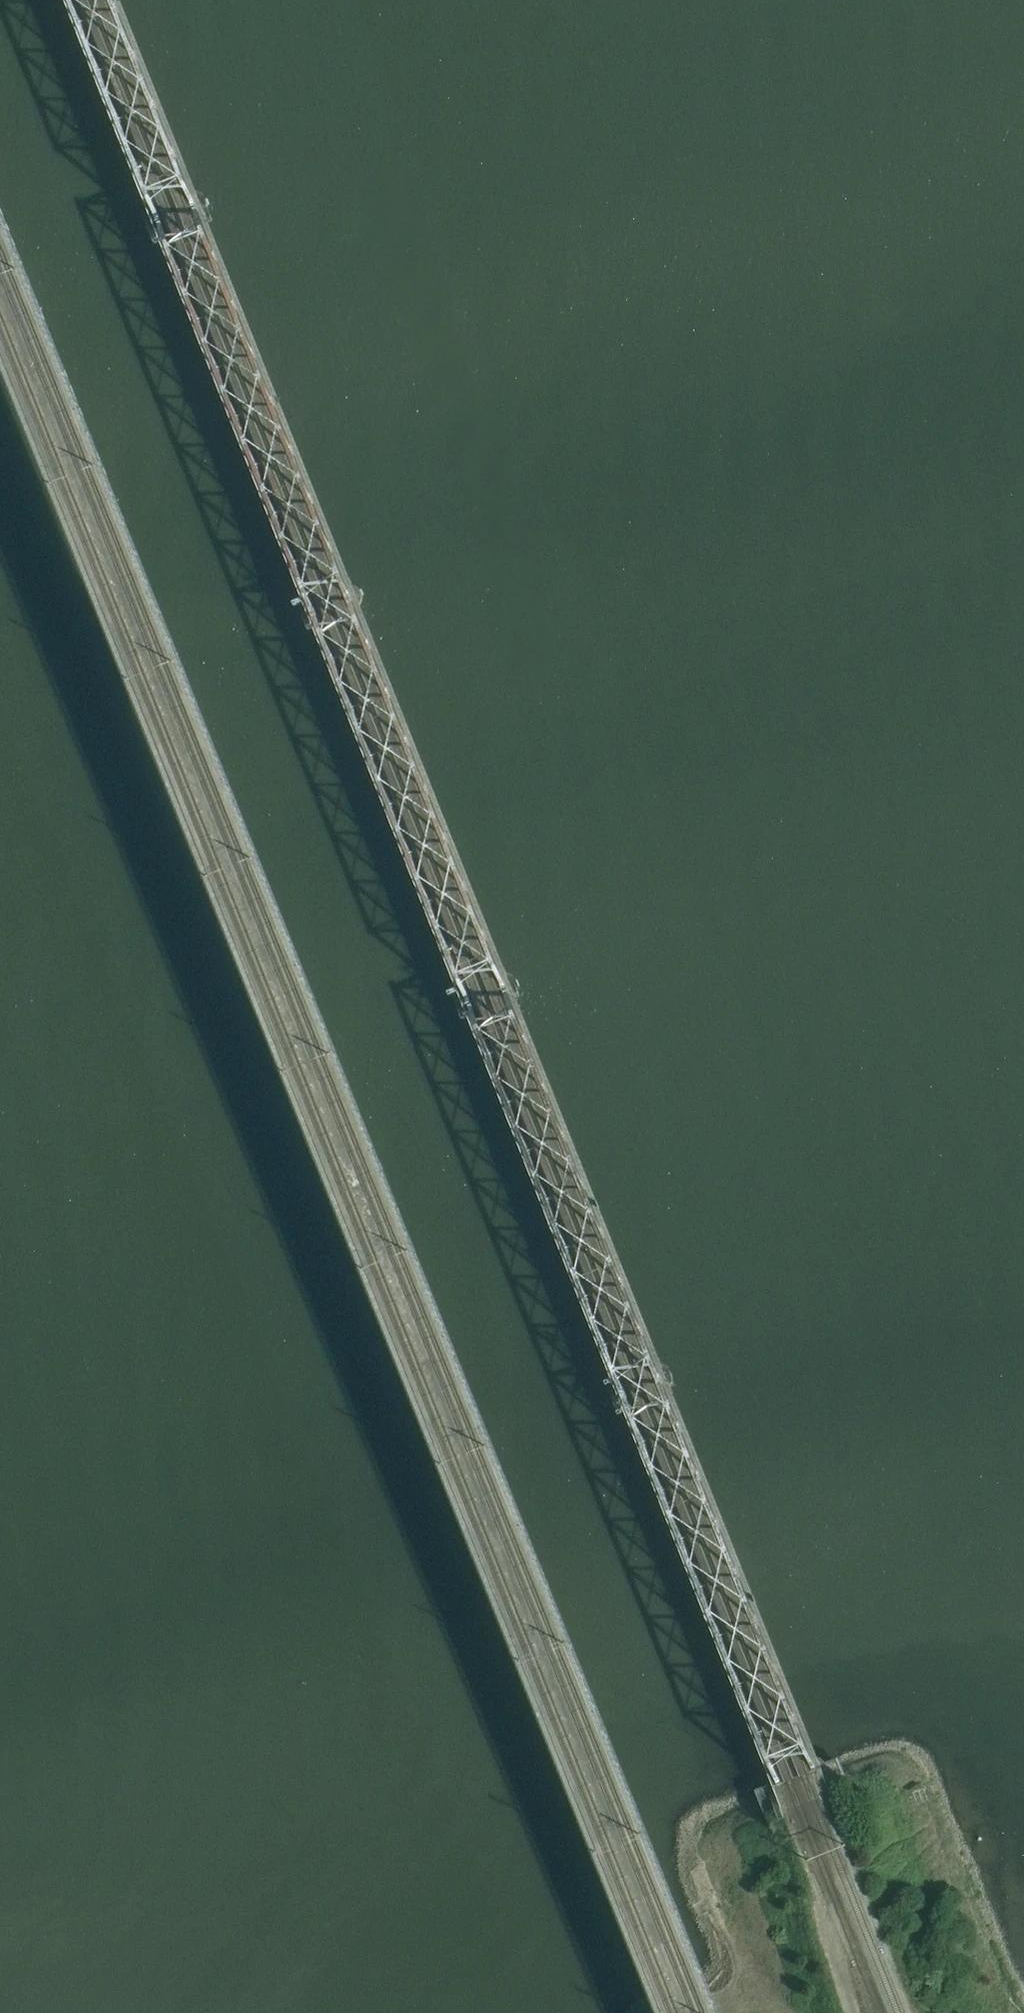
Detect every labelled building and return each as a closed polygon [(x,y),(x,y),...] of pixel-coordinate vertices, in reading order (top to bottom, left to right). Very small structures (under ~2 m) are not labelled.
[(0,271),(0,297),(11,293),(2,270),(0,271)]
